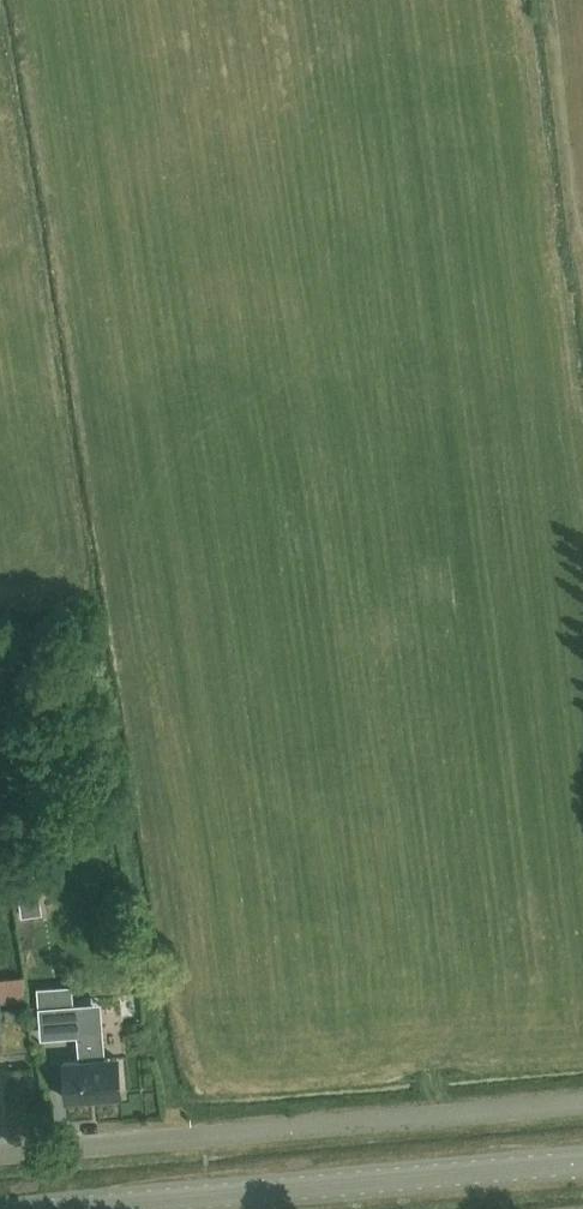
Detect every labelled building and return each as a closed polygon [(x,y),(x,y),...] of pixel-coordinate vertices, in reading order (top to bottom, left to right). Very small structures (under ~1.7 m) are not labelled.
[(27,1000),(25,974),(0,976),(0,1002),(27,1000)] [(73,986),(38,989),(39,1008),(75,1005),(73,986)] [(65,1098),(120,1093),(117,1055),(104,1056),(101,1025),(84,1027),(77,1032),(79,1058),(62,1059),(65,1098)]
